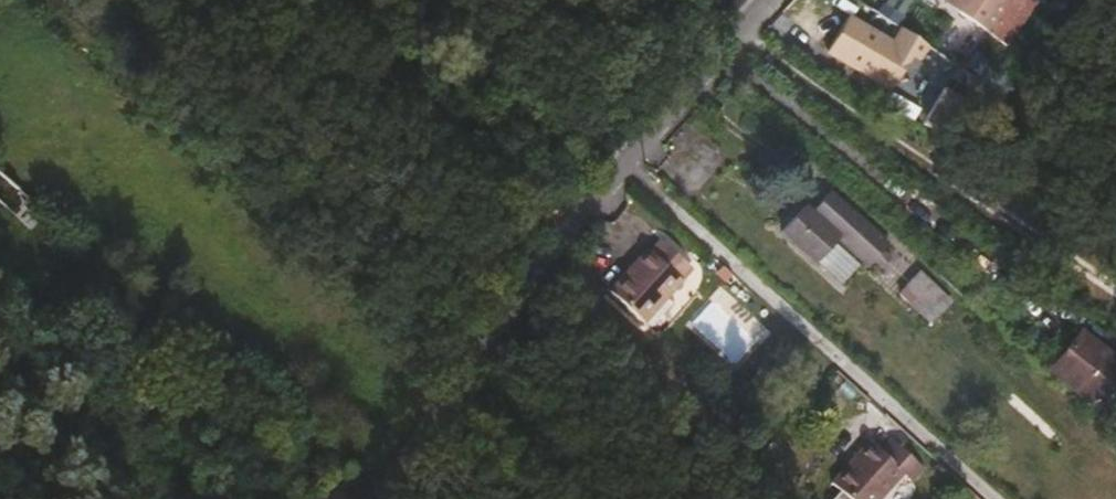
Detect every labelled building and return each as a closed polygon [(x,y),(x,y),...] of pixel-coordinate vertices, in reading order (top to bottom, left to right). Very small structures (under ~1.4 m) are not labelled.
[(925,15),(973,46),(1002,0),(934,0),(925,15)] [(897,67),(879,93),(896,105),(915,78),(897,67)] [(954,106),(934,138),(956,151),(969,129),(976,119),(954,106)] [(52,213),(68,196),(61,190),(22,155),(6,174),(52,213)] [(47,228),(0,187),(0,209),(36,240),(47,228)] [(827,197),(815,210),(807,219),(821,232),(829,223),(825,219),(837,206),(827,197)] [(790,224),(778,238),(813,269),(825,256),(835,244),(866,272),(872,265),(880,273),(883,270),(889,263),(880,255),(885,249),(837,206),(825,219),(829,223),(821,232),(807,219),(805,217),(795,228),(790,224)] [(805,217),(800,213),(790,224),(795,228),(805,217)] [(690,267),(661,242),(649,254),(647,251),(609,293),(644,324),(681,282),(679,279),(690,267)] [(918,278),(898,300),(929,328),(949,305),(918,278)] [(1046,376),(1094,419),(1115,396),(1115,371),(1080,339),(1046,376)] [(894,449),(883,462),(869,449),(832,491),(841,498),(887,498),(904,480),(908,484),(919,471),(894,449)]
